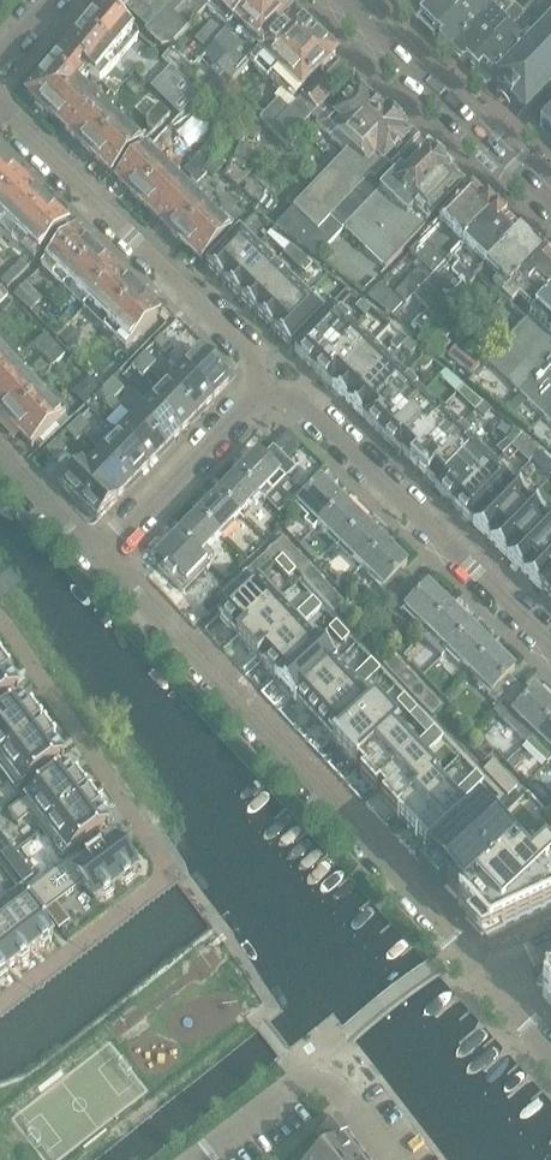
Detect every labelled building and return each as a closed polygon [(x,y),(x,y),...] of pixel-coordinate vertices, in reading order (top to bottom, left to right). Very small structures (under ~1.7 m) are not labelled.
[(112,0),(122,10),(132,0),(111,0),(112,0)] [(122,10),(123,10),(126,9),(146,28),(173,0),(132,0),(122,10)] [(146,28),(147,29),(145,31),(162,47),(170,47),(208,7),(215,0),(214,0),(173,0),(146,28)] [(256,0),(214,0),(215,0),(208,7),(229,27),(256,0)] [(258,55),(253,50),(287,15),(289,15),(288,7),(287,7),(279,0),(256,0),(229,27),(230,28),(224,34),(224,33),(214,43),(215,44),(228,57),(212,74),(220,81),(224,76),(231,83),(250,63),(258,55)] [(403,0),(409,5),(406,8),(418,20),(437,0),(403,0)] [(470,0),(437,0),(418,20),(435,36),(437,34),(470,0)] [(492,12),(483,3),(485,0),(470,0),(437,34),(442,38),(439,41),(452,54),(492,12)] [(550,21),(550,0),(539,11),(533,6),(524,15),(523,15),(472,67),(477,72),(474,75),(486,86),(493,80),(527,46),(550,21)] [(503,1),(492,12),(452,54),(461,62),(465,62),(466,62),(472,67),(523,15),(515,6),(512,9),(503,1)] [(138,38),(133,34),(103,8),(85,29),(120,59),(138,38)] [(258,55),(250,63),(268,81),(270,79),(314,34),(296,16),(258,55)] [(527,46),(493,80),(503,89),(501,90),(515,103),(516,103),(526,112),(550,86),(550,21),(527,46)] [(212,22),(195,40),(206,51),(214,43),(224,33),(212,22)] [(106,76),(120,59),(85,29),(71,46),(106,76)] [(270,129),(303,95),(300,91),(336,55),(314,34),(270,79),(283,91),(276,98),(279,100),(260,119),(263,122),(260,125),(268,129),(269,128),(270,129)] [(177,73),(162,60),(145,44),(139,52),(148,59),(165,73),(163,76),(168,81),(170,78),(171,80),(177,73)] [(100,83),(106,76),(71,46),(54,65),(78,87),(83,80),(84,81),(90,74),(100,83)] [(162,60),(177,73),(181,77),(191,67),(171,50),(162,60)] [(52,115),(78,87),(54,65),(28,94),(52,115)] [(303,95),(270,129),(271,130),(270,131),(285,145),(312,116),(319,123),(317,125),(346,153),(389,108),(387,107),(383,111),(361,89),(336,114),(332,109),(326,104),(340,90),(324,75),(303,95)] [(109,83),(105,87),(114,96),(118,92),(109,83)] [(72,135),(98,107),(78,87),(52,115),(72,135)] [(189,87),(178,98),(187,107),(198,96),(189,87)] [(160,105),(147,119),(147,128),(153,134),(171,116),(160,105)] [(91,154),(117,125),(98,107),(72,135),(91,154)] [(294,207),(275,227),(316,258),(341,231),(344,229),(397,174),(385,161),(402,144),(413,132),(402,121),(389,108),(346,153),(343,156),(341,158),(294,207)] [(541,127),(550,137),(550,116),(541,127)] [(117,125),(91,154),(112,175),(139,146),(117,125)] [(248,125),(244,134),(257,140),(261,131),(248,125)] [(214,137),(183,171),(197,185),(208,174),(202,168),(215,155),(223,146),(214,137)] [(240,142),(231,162),(245,169),(254,148),(240,142)] [(397,174),(344,229),(385,269),(464,188),(451,175),(452,173),(429,150),(411,168),(407,164),(402,169),(397,174)] [(334,151),(286,200),(294,207),(341,158),(334,151)] [(142,204),(168,175),(145,152),(117,180),(142,204)] [(202,168),(208,174),(212,177),(224,164),(215,155),(202,168)] [(25,186),(3,166),(0,169),(0,212),(25,186)] [(159,221),(186,192),(168,175),(142,204),(159,221)] [(45,205),(25,186),(0,212),(0,220),(16,235),(45,205)] [(186,192),(159,221),(180,241),(207,213),(213,207),(202,198),(191,188),(186,192)] [(442,223),(410,256),(421,267),(412,277),(423,288),(433,278),(444,266),(495,214),(472,191),(470,193),(442,223)] [(45,205),(16,235),(27,246),(24,250),(34,260),(37,256),(66,226),(45,205)] [(207,213),(180,241),(202,263),(230,234),(207,213)] [(423,288),(413,298),(429,313),(421,321),(420,319),(414,326),(423,334),(437,349),(453,333),(439,319),(479,278),(479,277),(518,236),(495,214),(444,266),(433,278),(423,288)] [(239,232),(206,266),(216,275),(224,283),(257,250),(239,232)] [(67,284),(95,254),(74,234),(45,263),(67,284)] [(518,236),(479,277),(479,278),(502,300),(541,258),(518,236)] [(257,250),(224,283),(240,299),(273,266),(257,250)] [(88,304),(116,274),(95,254),(67,284),(88,304)] [(550,296),(550,268),(541,258),(502,300),(525,323),(534,314),(550,296)] [(8,289),(29,267),(21,259),(0,282),(8,289)] [(315,269),(308,262),(301,270),(308,276),(315,269)] [(273,266),(240,299),(256,315),(289,282),(273,266)] [(108,324),(136,294),(116,274),(88,304),(108,324)] [(289,282),(256,315),(273,331),(305,298),(289,282)] [(43,300),(25,283),(14,295),(32,312),(43,300)] [(368,298),(392,317),(403,306),(381,284),(368,298)] [(136,294),(108,324),(131,346),(159,316),(136,294)] [(550,363),(550,296),(534,314),(525,323),(487,363),(520,395),(550,363)] [(305,298),(273,331),(290,348),(323,315),(305,298)] [(361,302),(355,308),(364,317),(371,310),(361,302)] [(328,318),(295,352),(314,370),(347,336),(353,330),(335,312),(334,312),(328,318)] [(70,328),(59,339),(69,349),(80,338),(70,328)] [(347,336),(314,370),(332,387),(364,354),(371,347),(353,330),(347,336)] [(44,356),(55,345),(45,335),(34,345),(44,356)] [(161,337),(154,344),(165,354),(172,347),(161,337)] [(403,344),(397,337),(389,345),(396,351),(403,344)] [(408,341),(402,348),(411,356),(417,349),(408,341)] [(55,345),(44,356),(54,366),(65,355),(55,345)] [(449,356),(473,376),(481,366),(458,346),(449,356)] [(364,354),(332,387),(348,403),(381,370),(387,363),(371,347),(364,354)] [(196,349),(179,367),(213,401),(231,383),(196,349)] [(145,353),(138,360),(149,371),(156,364),(145,353)] [(425,370),(433,362),(425,355),(416,365),(422,370),(425,370)] [(21,378),(1,356),(0,357),(0,398),(21,378)] [(138,360),(131,367),(142,378),(149,371),(138,360)] [(381,370),(348,403),(365,419),(397,386),(404,379),(387,363),(381,370)] [(550,409),(550,363),(520,395),(543,416),(550,409)] [(179,367),(163,384),(197,417),(213,401),(179,367)] [(73,392),(86,405),(102,390),(89,377),(73,392)] [(40,398),(21,378),(0,398),(0,414),(10,425),(40,398)] [(397,386),(365,419),(382,437),(415,403),(421,396),(404,379),(397,386)] [(454,379),(449,386),(457,394),(464,387),(454,379)] [(109,383),(103,390),(113,400),(120,393),(123,390),(112,380),(109,383)] [(163,384),(147,400),(181,434),(197,417),(163,384)] [(464,387),(457,394),(465,402),(472,394),(464,387)] [(103,390),(96,397),(106,407),(113,400),(103,390)] [(415,403),(382,437),(400,454),(432,420),(437,415),(439,413),(421,396),(415,403)] [(519,397),(507,409),(514,416),(526,403),(519,397)] [(40,398),(10,425),(31,447),(60,420),(40,398)] [(147,400),(131,417),(165,451),(181,434),(147,400)] [(484,404),(477,411),(484,419),(491,411),(484,404)] [(399,454),(398,455),(416,473),(451,438),(456,433),(437,415),(432,420),(400,454),(399,454)] [(131,417),(115,434),(118,437),(149,467),(165,451),(131,417)] [(80,418),(73,425),(83,435),(91,429),(80,418)] [(73,425),(66,432),(76,442),(83,435),(73,425)] [(451,438),(416,473),(435,492),(436,491),(437,490),(469,456),(476,450),(481,445),(462,426),(456,433),(451,438)] [(514,430),(507,441),(513,445),(521,436),(514,430)] [(118,437),(102,454),(133,484),(149,467),(118,437)] [(67,451),(57,440),(46,450),(56,461),(67,451)] [(258,453),(237,473),(259,495),(265,500),(295,469),(273,448),(263,458),(258,453)] [(469,456),(437,490),(454,507),(487,473),(493,467),(476,450),(469,456)] [(541,452),(533,461),(540,467),(548,458),(541,452)] [(102,454),(86,471),(117,501),(133,484),(102,454)] [(78,462),(59,482),(99,521),(105,514),(118,501),(117,501),(86,471),(82,466),(78,462)] [(487,473),(454,507),(472,524),(504,491),(511,484),(493,467),(487,473)] [(239,515),(259,495),(237,473),(218,494),(239,515)] [(320,479),(297,504),(310,517),(304,523),(312,531),(318,525),(342,500),(320,479)] [(504,491),(472,524),(489,541),(522,508),(528,501),(511,484),(504,491)] [(220,535),(239,515),(218,494),(198,514),(220,535)] [(340,546),(363,522),(342,500),(318,525),(340,546)] [(522,508),(489,541),(507,558),(539,525),(545,519),(546,518),(528,501),(522,508)] [(207,548),(220,535),(198,514),(178,535),(206,562),(214,554),(207,548)] [(506,559),(522,575),(523,576),(532,568),(550,548),(550,525),(545,519),(539,525),(507,558),(506,559)] [(361,566),(384,542),(363,522),(340,546),(361,566)] [(164,561),(157,568),(184,594),(210,567),(206,562),(200,556),(178,535),(158,555),(164,561)] [(282,539),(273,548),(282,557),(285,561),(295,552),(282,539)] [(384,542),(361,566),(383,588),(380,591),(390,601),(411,581),(401,571),(407,564),(384,542)] [(273,548),(261,559),(270,568),(282,557),(273,548)] [(523,576),(541,593),(542,592),(549,584),(550,583),(550,548),(532,568),(523,576)] [(295,552),(285,561),(296,572),(298,574),(307,565),(295,552)] [(282,557),(275,564),(288,579),(296,572),(285,561),(282,557)] [(261,559),(248,571),(257,580),(270,568),(261,559)] [(307,565),(298,574),(303,579),(310,586),(319,577),(307,565)] [(248,571),(235,583),(244,592),(257,580),(248,571)] [(257,582),(218,618),(219,618),(220,620),(221,620),(220,621),(230,632),(231,632),(237,638),(238,639),(278,602),(278,603),(283,599),(262,577),(257,582)] [(319,577),(310,586),(322,599),(331,590),(319,577)] [(426,630),(450,606),(428,585),(422,591),(412,580),(411,581),(390,601),(401,612),(404,609),(426,630)] [(235,583),(222,595),(231,605),(244,592),(235,583)] [(541,593),(550,603),(550,583),(549,584),(542,592),(541,593)] [(331,590),(322,599),(334,612),(339,608),(344,604),(331,590)] [(213,595),(200,607),(209,617),(222,605),(213,595)] [(312,599),(305,606),(313,615),(321,608),(313,599),(312,599)] [(237,638),(236,639),(257,661),(258,660),(257,659),(297,622),(294,620),(278,603),(278,602),(238,639),(237,638)] [(305,606),(297,613),(305,623),(313,615),(305,606)] [(426,630),(419,637),(440,658),(447,651),(471,626),(450,606),(426,630)] [(209,619),(199,608),(186,621),(196,631),(209,619)] [(297,622),(257,659),(258,660),(264,667),(263,667),(275,679),(275,680),(301,656),(316,643),(315,642),(297,622)] [(335,624),(328,631),(342,645),(349,638),(336,623),(335,624)] [(469,672),(492,647),(471,626),(447,651),(469,672)] [(275,679),(274,680),(275,681),(295,703),(296,702),(296,701),(335,664),(336,665),(337,664),(315,641),(315,642),(316,643),(301,656),(275,680),(275,679)] [(498,706),(518,685),(508,675),(514,669),(492,647),(469,672),(490,692),(487,696),(498,706)] [(393,655),(383,664),(395,677),(405,668),(393,655)] [(14,690),(16,688),(18,686),(17,684),(12,678),(10,675),(11,670),(4,661),(0,660),(0,700),(14,690)] [(370,661),(363,668),(372,678),(380,671),(371,661),(370,661)] [(335,664),(296,701),(296,702),(315,722),(355,685),(354,684),(336,665),(335,664)] [(363,668),(355,676),(358,680),(364,686),(372,678),(363,668)] [(405,668),(395,677),(400,682),(407,690),(417,681),(405,668)] [(355,685),(315,722),(334,742),(335,743),(376,705),(376,706),(380,703),(364,686),(358,680),(354,684),(355,685)] [(417,681),(407,690),(419,702),(429,693),(417,681)] [(493,711),(525,743),(550,717),(550,704),(536,689),(529,696),(518,685),(498,707),(493,711)] [(429,693),(419,702),(422,705),(432,716),(442,707),(442,706),(429,693)] [(403,696),(396,703),(409,717),(417,710),(404,696),(403,696)] [(0,716),(0,760),(43,727),(41,725),(42,725),(42,721),(43,720),(36,711),(35,711),(31,711),(30,711),(28,708),(23,701),(21,699),(19,701),(17,703),(0,716)] [(334,742),(333,743),(356,768),(357,767),(356,766),(396,729),(397,730),(398,729),(376,706),(376,705),(335,743),(334,742)] [(525,743),(547,764),(550,759),(550,717),(525,743)] [(0,760),(0,770),(16,791),(59,758),(62,757),(64,755),(62,753),(57,746),(55,743),(56,738),(49,729),(44,728),(44,729),(43,727),(0,760)] [(433,729),(426,736),(435,746),(443,739),(443,738),(434,728),(433,729)] [(396,729),(356,766),(357,767),(363,774),(360,777),(375,794),(379,790),(378,789),(418,753),(397,730),(396,729)] [(426,736),(417,743),(427,753),(435,746),(426,736)] [(418,753),(378,789),(379,790),(385,797),(381,801),(396,816),(436,779),(437,780),(440,777),(418,753)] [(514,757),(506,764),(514,772),(521,765),(514,757)] [(493,762),(483,771),(485,773),(495,783),(504,774),(493,762)] [(62,771),(8,813),(18,826),(29,817),(41,832),(88,796),(87,794),(88,789),(81,780),(76,779),(76,780),(73,777),(68,770),(67,768),(65,769),(62,771)] [(475,774),(466,783),(474,791),(483,782),(484,782),(476,773),(475,774)] [(504,774),(495,783),(502,791),(505,794),(506,795),(516,786),(504,774)] [(436,779),(396,816),(416,837),(456,800),(437,780),(436,779)] [(466,783),(456,792),(464,800),(474,791),(466,783)] [(541,801),(546,806),(547,807),(550,803),(550,796),(549,793),(541,801)] [(88,796),(41,832),(62,860),(104,827),(107,825),(109,823),(107,821),(102,814),(100,812),(100,811),(101,807),(102,806),(94,797),(94,798),(90,797),(89,797),(88,796)] [(544,860),(550,868),(550,811),(545,816),(527,798),(505,819),(544,860)] [(456,800),(416,837),(435,857),(474,820),(456,800)] [(425,867),(426,868),(444,887),(459,903),(458,905),(471,919),(473,921),(487,936),(488,937),(500,932),(550,908),(550,868),(544,860),(541,862),(537,867),(530,860),(526,856),(520,862),(479,818),(478,817),(474,820),(435,857),(425,867)] [(4,860),(14,852),(0,833),(0,855),(4,860)] [(77,854),(40,883),(56,905),(82,885),(96,903),(100,899),(101,899),(105,900),(106,900),(114,894),(113,894),(114,889),(113,889),(120,884),(121,884),(125,885),(134,879),(133,879),(134,874),(133,874),(138,871),(134,866),(135,866),(136,861),(129,853),(125,853),(124,853),(121,849),(117,853),(110,843),(106,846),(99,838),(78,855),(77,854)] [(14,852),(4,860),(23,885),(33,877),(14,852)] [(40,883),(28,891),(45,913),(56,905),(40,883)] [(0,902),(0,913),(30,953),(39,946),(39,947),(43,947),(51,941),(51,937),(53,935),(17,889),(0,902)] [(8,969),(17,963),(21,964),(30,958),(29,957),(30,954),(29,953),(30,953),(0,913),(0,959),(8,969)] [(8,974),(7,974),(8,970),(8,969),(0,959),(0,980),(8,974)] [(544,987),(542,997),(548,1004),(550,1007),(550,983),(544,987)] [(344,1144),(350,1139),(339,1125),(318,1141),(327,1154),(319,1159),(356,1159),(344,1144)] [(299,1153),(304,1159),(317,1159),(323,1155),(313,1142),(299,1153)]
